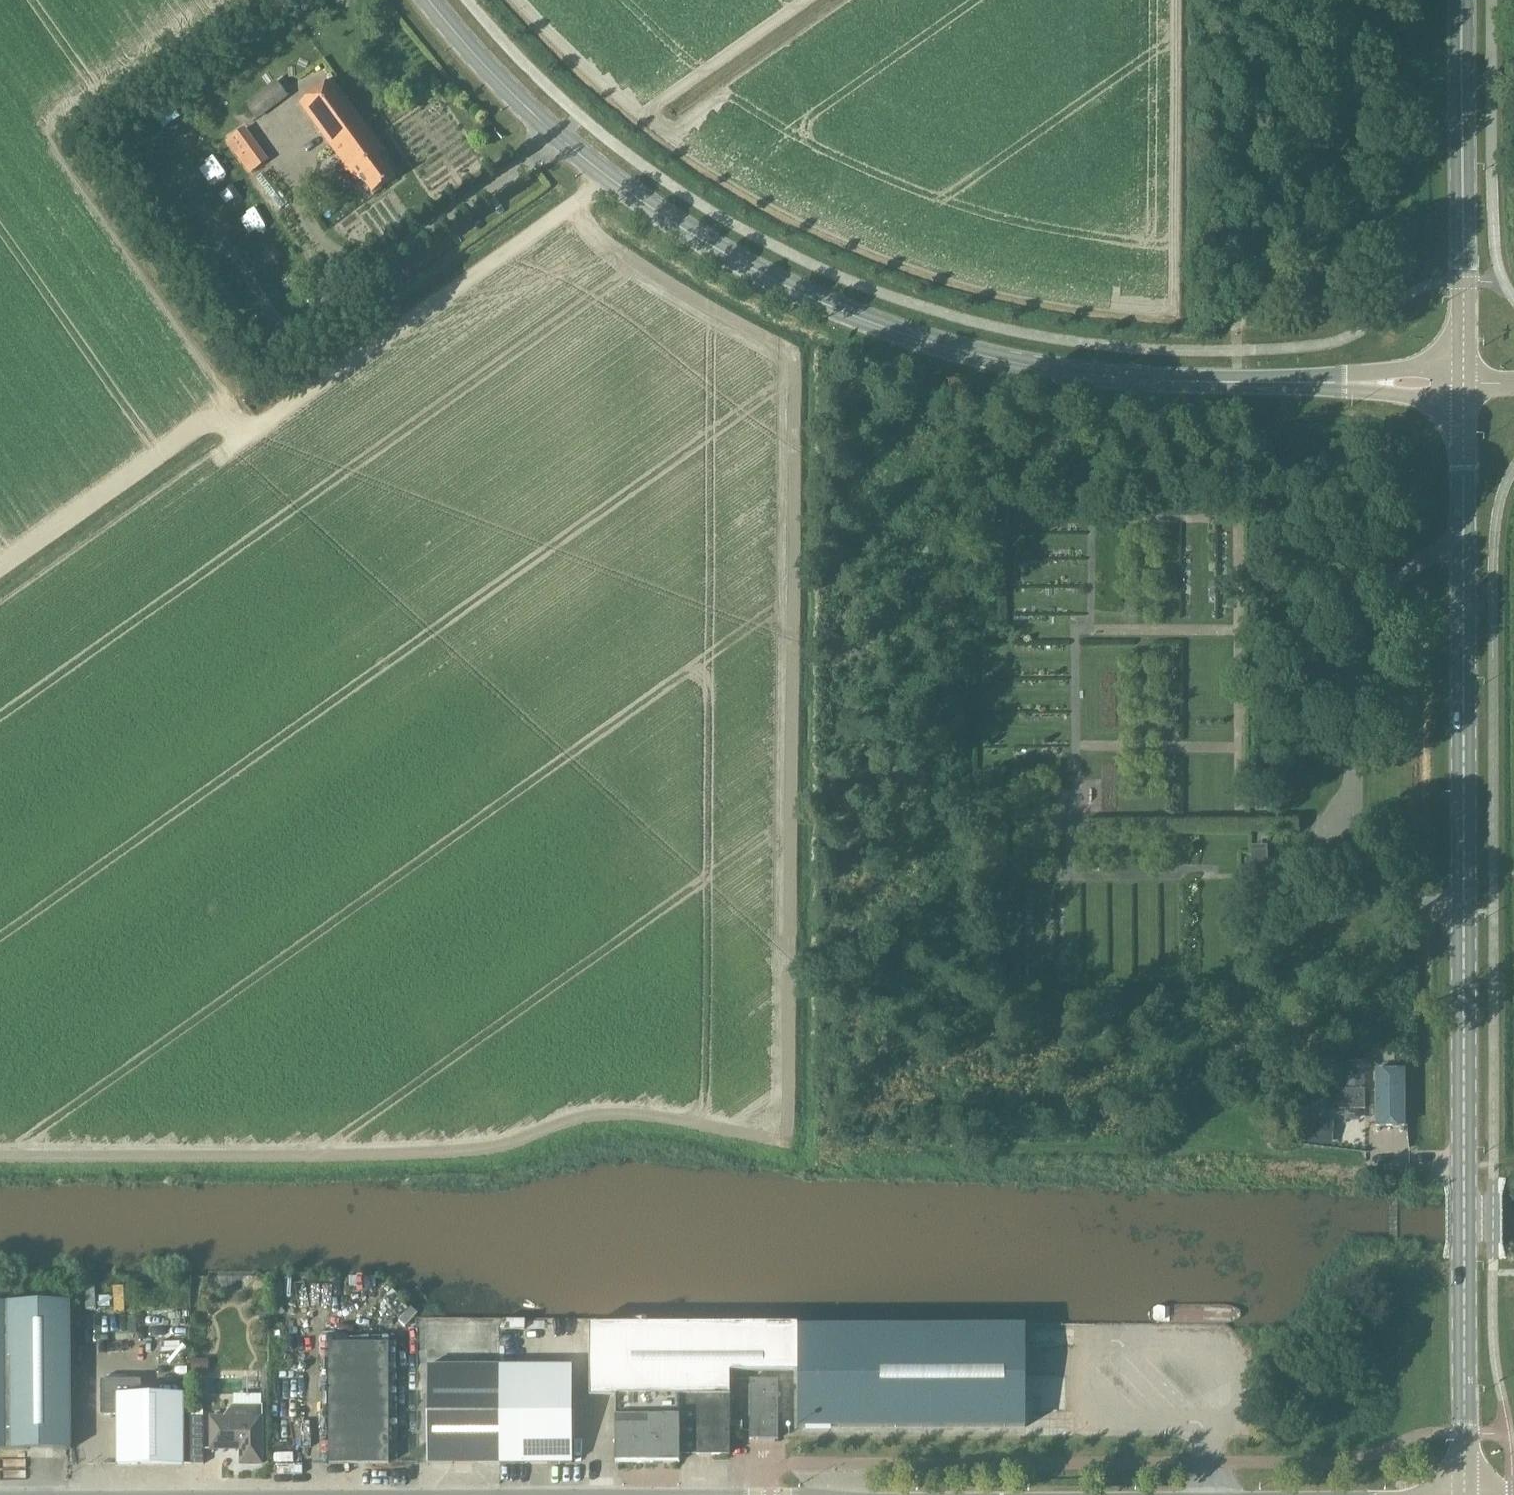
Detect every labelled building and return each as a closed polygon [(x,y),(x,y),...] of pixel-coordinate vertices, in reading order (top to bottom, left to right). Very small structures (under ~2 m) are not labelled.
[(257,120),(288,97),(275,80),(244,103),(257,120)] [(373,194),(396,178),(379,155),(384,152),(332,80),(299,104),(356,182),(361,178),(373,194)] [(249,175),(250,175),(268,161),(244,128),(225,142),(249,175)] [(333,184),(343,207),(360,200),(350,177),(333,184)] [(1251,850),(1251,867),(1267,867),(1267,850),(1251,850)] [(1402,1066),(1373,1067),(1375,1131),(1403,1131),(1402,1066)] [(1364,1089),(1338,1089),(1338,1100),(1365,1099),(1364,1089)] [(1365,1099),(1338,1100),(1339,1110),(1365,1109),(1365,1099)] [(1367,1137),(1372,1129),(1353,1117),(1348,1125),(1367,1137)] [(1334,1125),(1291,1124),(1291,1152),(1334,1153),(1334,1125)] [(69,1448),(68,1301),(0,1302),(0,1449),(69,1448)] [(729,1372),(797,1372),(797,1327),(797,1324),(588,1326),(589,1398),(614,1398),(615,1462),(679,1462),(679,1453),(697,1453),(697,1454),(729,1454),(729,1372)] [(797,1327),(797,1372),(797,1428),(1024,1426),(1024,1326),(797,1327)] [(328,1464),(388,1463),(388,1343),(327,1344),(328,1464)] [(200,1359),(200,1348),(186,1348),(185,1358),(200,1359)] [(427,1463),(571,1462),(570,1365),(426,1367),(427,1463)] [(183,1464),(182,1392),(140,1393),(140,1379),(100,1379),(100,1415),(116,1414),(117,1464),(183,1464)] [(778,1393),(778,1379),(749,1379),(749,1439),(762,1439),(778,1439),(778,1397),(780,1397),(780,1393),(778,1393)] [(261,1464),(260,1416),(260,1405),(231,1404),(223,1417),(210,1417),(210,1449),(240,1449),(240,1464),(261,1464)] [(202,1464),(202,1417),(189,1417),(190,1464),(202,1464)]
